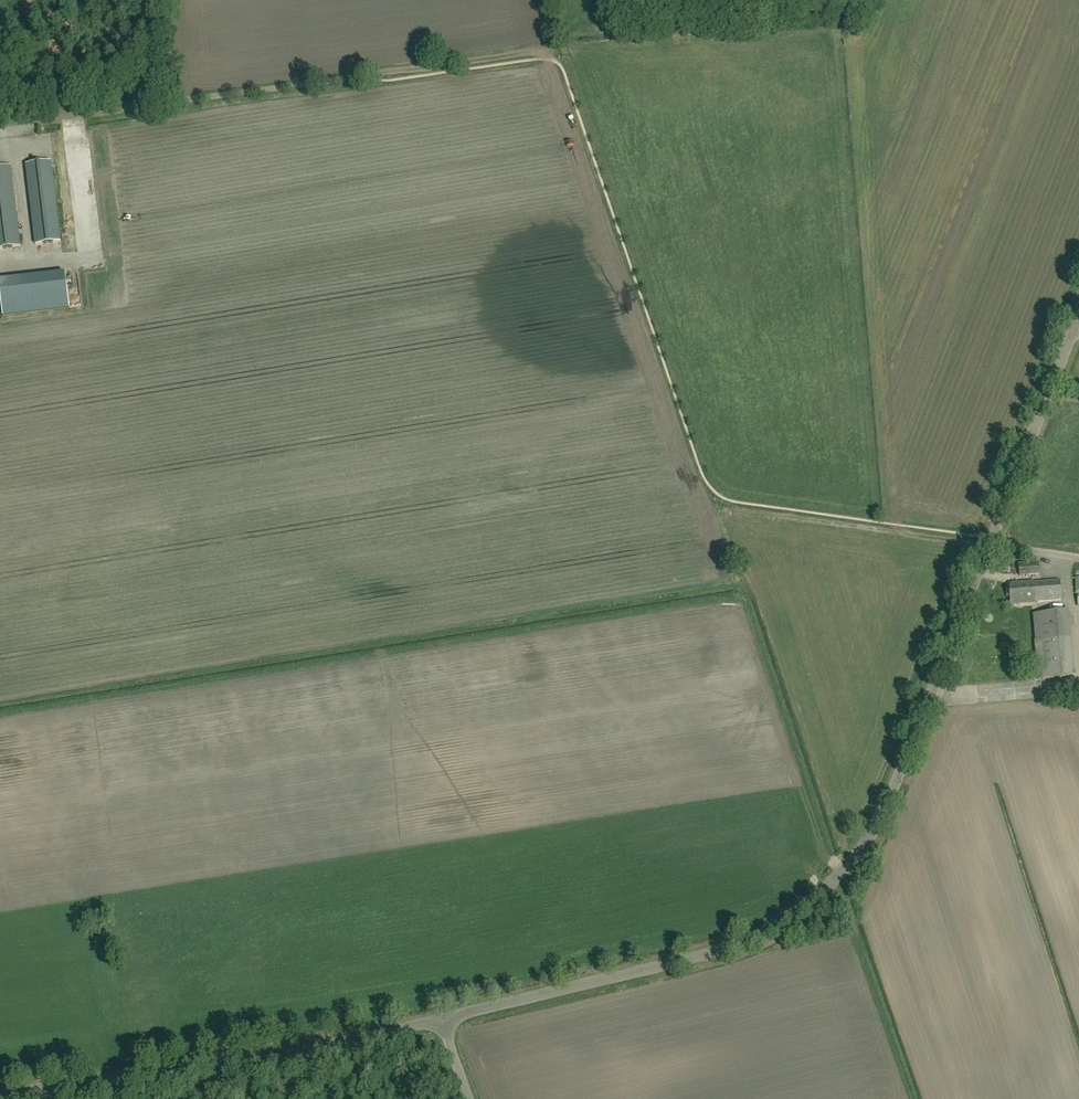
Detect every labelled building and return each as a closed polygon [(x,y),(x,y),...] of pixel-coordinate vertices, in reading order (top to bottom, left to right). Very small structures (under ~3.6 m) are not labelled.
[(51,161),(26,164),(36,244),(61,241),(51,161)] [(0,167),(0,248),(21,246),(11,166),(0,167)] [(121,264),(132,262),(130,252),(119,254),(121,264)] [(1020,577),(1040,576),(1039,564),(1019,565),(1020,577)] [(1062,600),(1060,579),(1034,582),(1034,581),(1009,583),(1011,605),(1035,603),(1035,602),(1062,600)] [(1039,679),(1069,677),(1063,611),(1034,614),(1036,642),(1039,679)]
